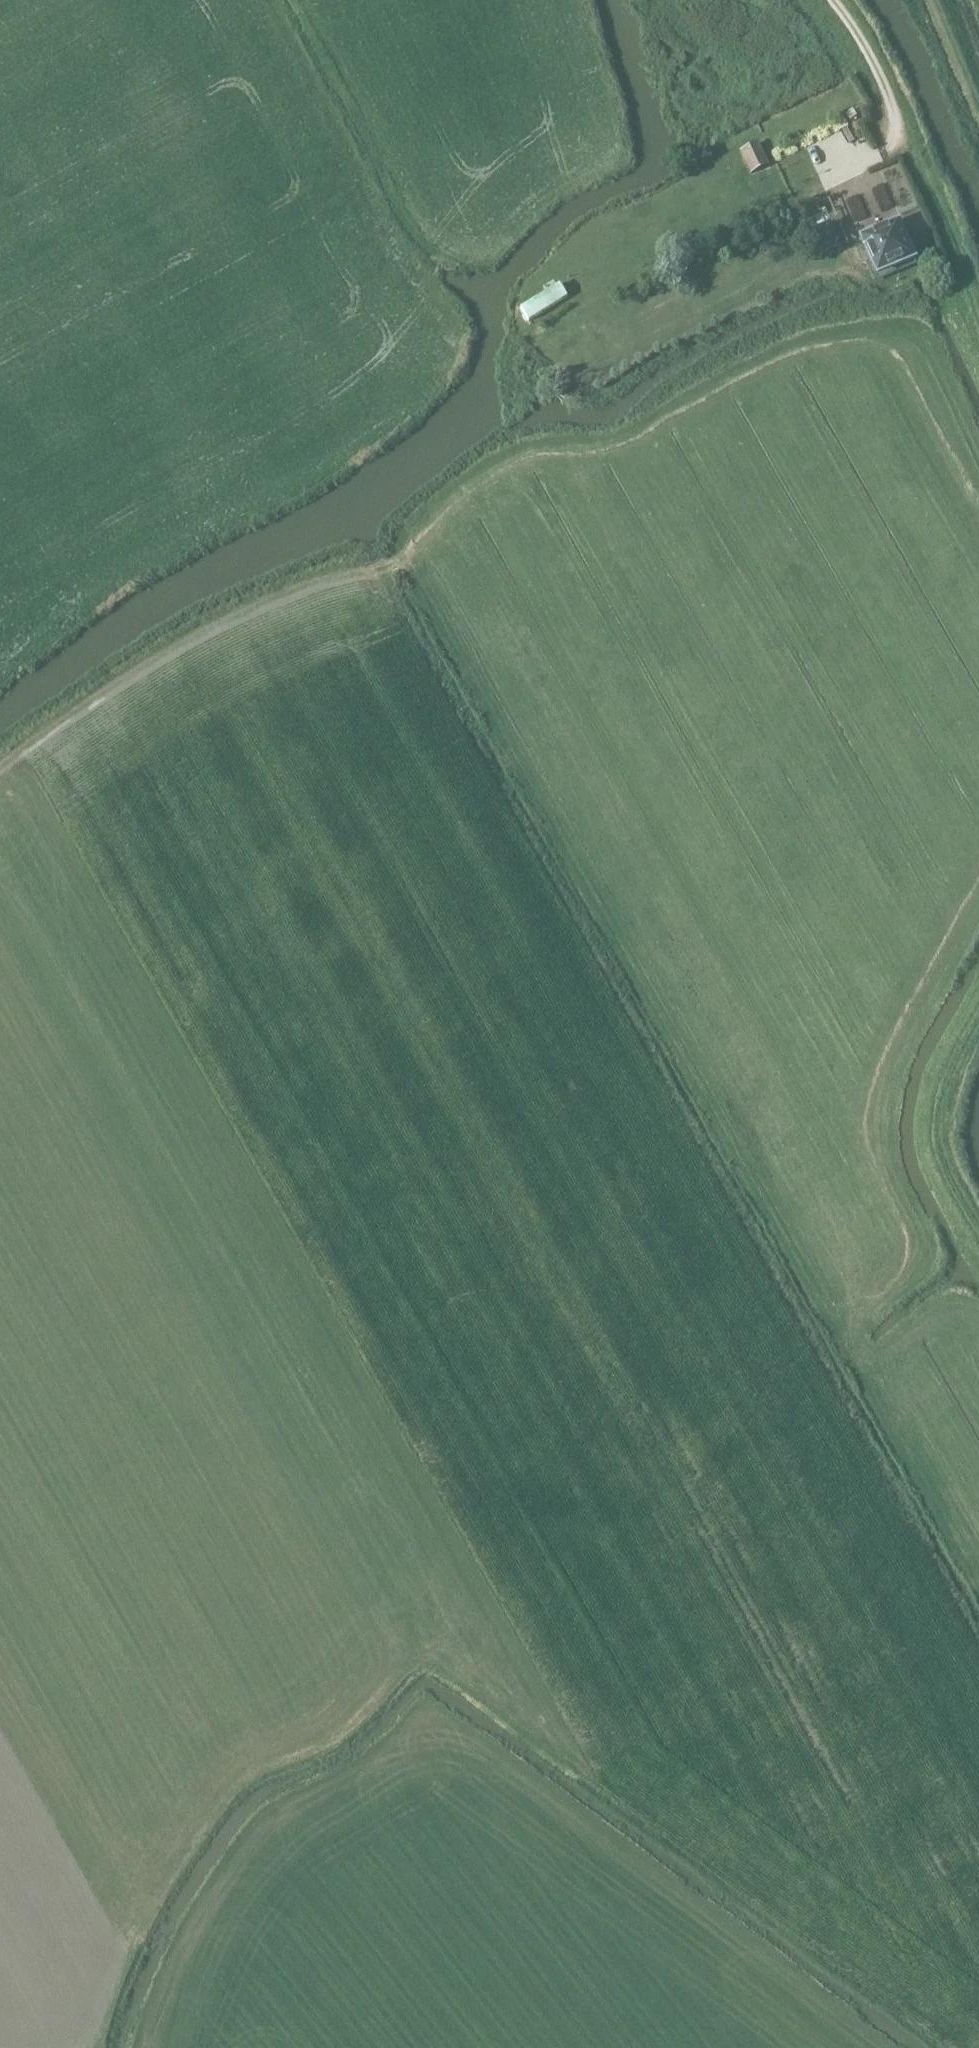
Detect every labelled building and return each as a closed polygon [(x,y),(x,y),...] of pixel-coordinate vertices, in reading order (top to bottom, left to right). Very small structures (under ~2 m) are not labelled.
[(758,143),(740,152),(751,174),(769,164),(758,143)] [(898,223),(862,239),(877,275),(914,260),(898,223)]
